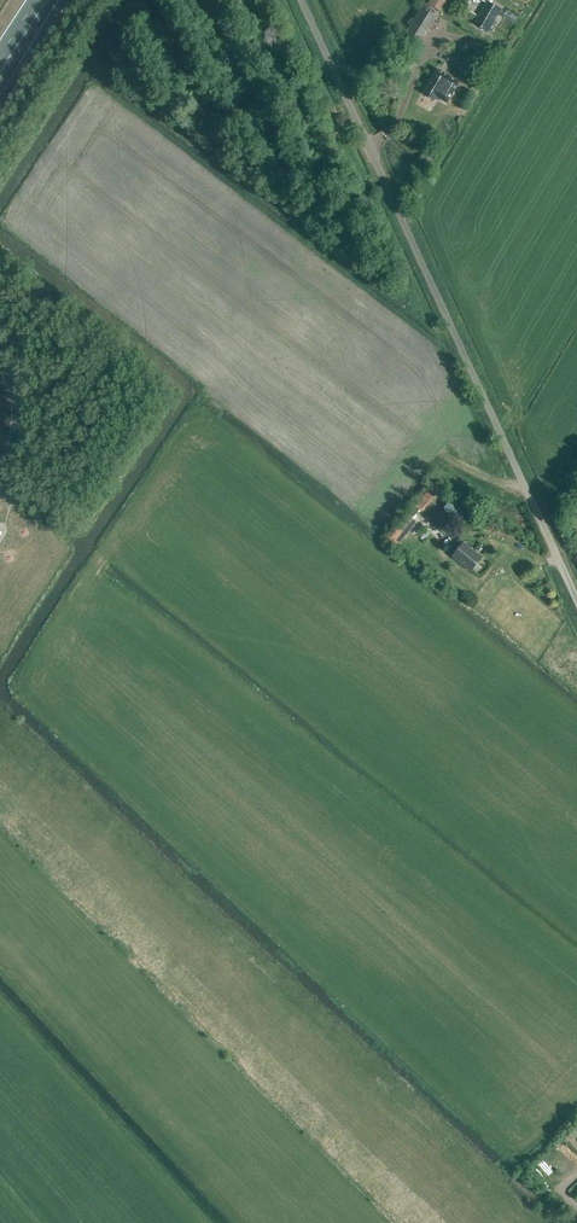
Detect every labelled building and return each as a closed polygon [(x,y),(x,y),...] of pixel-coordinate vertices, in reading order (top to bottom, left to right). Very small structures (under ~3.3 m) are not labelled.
[(447,0),(431,0),(428,5),(440,12),(447,0)] [(488,33),(501,10),(486,2),(474,24),(488,33)] [(420,43),(428,30),(414,21),(406,34),(420,43)] [(447,105),(460,83),(438,70),(424,94),(434,100),(435,98),(447,105)] [(434,498),(441,489),(431,482),(425,491),(434,498)] [(453,517),(460,509),(451,500),(444,507),(453,517)] [(397,545),(409,531),(417,522),(413,519),(420,509),(416,506),(409,515),(389,539),(397,545)] [(471,571),(482,557),(463,543),(453,557),(471,571)]
